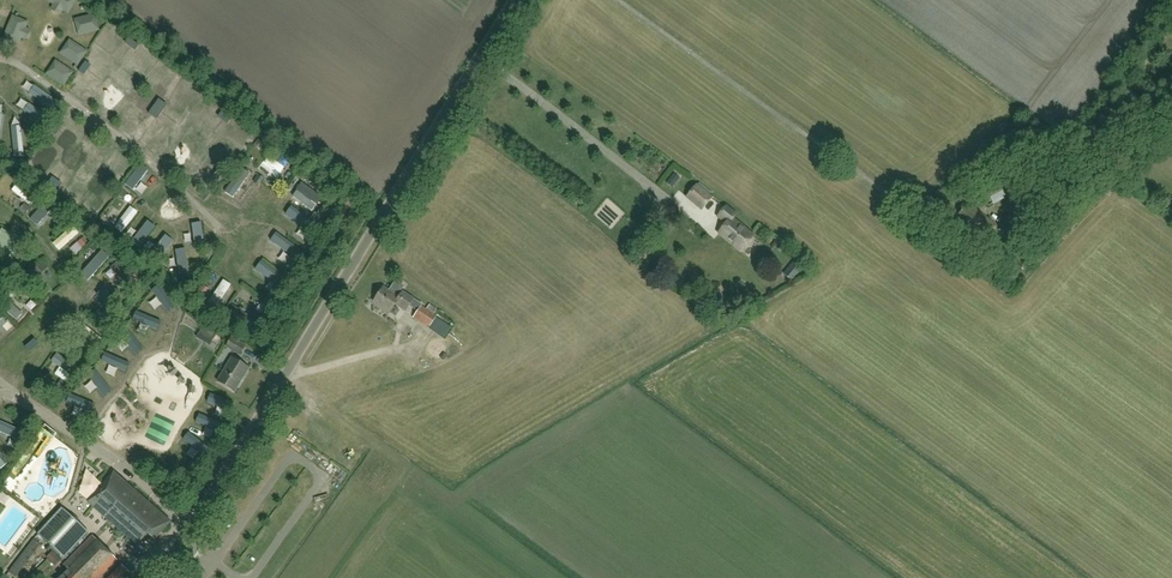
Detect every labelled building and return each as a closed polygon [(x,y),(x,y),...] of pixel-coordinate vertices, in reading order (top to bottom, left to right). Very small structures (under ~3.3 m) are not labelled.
[(71,35),(76,39),(87,24),(81,20),(71,35)] [(104,57),(116,43),(105,34),(93,47),(104,57)] [(131,49),(135,44),(130,40),(126,45),(131,49)] [(135,44),(131,49),(135,52),(139,47),(135,44)] [(69,45),(62,51),(67,57),(75,51),(69,45)] [(55,51),(49,66),(56,69),(61,54),(55,51)] [(139,51),(121,70),(130,78),(148,58),(139,51)] [(58,66),(68,70),(71,59),(61,56),(58,66)] [(86,62),(79,72),(83,75),(90,65),(86,62)] [(129,111),(134,104),(110,86),(105,93),(129,111)] [(179,118),(190,102),(183,98),(172,114),(179,118)] [(159,100),(154,107),(158,110),(163,103),(159,100)] [(158,110),(162,113),(167,106),(163,103),(158,110)] [(158,110),(154,107),(148,114),(153,117),(158,110)] [(137,140),(152,118),(139,109),(124,130),(137,140)] [(158,110),(153,117),(157,120),(162,113),(158,110)] [(13,122),(0,111),(0,134),(1,135),(13,122)] [(206,111),(196,125),(207,133),(217,119),(206,111)] [(218,117),(223,120),(227,116),(222,112),(218,117)] [(231,119),(227,116),(223,120),(227,124),(231,119)] [(57,123),(54,127),(59,131),(62,126),(57,123)] [(221,148),(233,129),(226,125),(215,144),(221,148)] [(55,136),(59,131),(54,127),(50,132),(55,136)] [(19,159),(31,145),(20,135),(8,149),(19,159)] [(50,168),(58,174),(69,161),(60,154),(50,168)] [(259,168),(278,181),(288,167),(268,154),(259,168)] [(126,180),(138,161),(130,157),(118,176),(126,180)] [(120,158),(114,168),(120,171),(126,162),(120,158)] [(256,180),(249,175),(251,172),(244,166),(226,190),(241,201),(256,180)] [(220,168),(213,178),(218,181),(225,171),(220,168)] [(674,188),(680,178),(674,173),(667,182),(674,188)] [(142,174),(137,179),(148,189),(153,183),(142,174)] [(125,184),(146,197),(151,189),(130,177),(125,184)] [(53,186),(57,181),(52,178),(49,183),(53,186)] [(111,185),(115,189),(119,184),(114,180),(111,185)] [(62,185),(57,181),(53,186),(58,190),(62,185)] [(991,206),(1015,192),(1008,181),(983,194),(991,206)] [(303,184),(299,189),(308,195),(311,191),(303,184)] [(115,189),(111,185),(107,190),(112,193),(115,189)] [(701,210),(711,198),(696,186),(687,197),(701,210)] [(314,209),(319,202),(295,188),(291,195),(314,209)] [(118,216),(131,226),(141,213),(128,203),(118,216)] [(982,242),(995,225),(968,203),(955,220),(982,242)] [(741,251),(753,237),(731,219),(735,215),(726,208),(719,217),(727,224),(719,234),(741,251)] [(154,228),(147,222),(132,241),(140,247),(154,228)] [(201,224),(192,225),(195,249),(205,248),(201,224)] [(67,233),(86,249),(91,243),(73,227),(67,233)] [(2,228),(0,232),(0,247),(8,251),(4,260),(11,263),(22,237),(2,228)] [(267,241),(288,256),(293,248),(273,233),(267,241)] [(173,242),(165,236),(151,256),(158,261),(173,242)] [(185,250),(176,252),(179,275),(188,274),(185,250)] [(257,260),(250,268),(267,284),(275,275),(257,260)] [(224,302),(233,284),(222,279),(214,298),(224,302)] [(429,329),(438,317),(434,314),(437,310),(429,305),(426,309),(421,306),(422,305),(403,292),(400,297),(398,295),(403,287),(395,282),(395,281),(388,291),(383,288),(374,303),(390,313),(395,305),(405,311),(409,306),(418,312),(413,318),(429,329)] [(175,307),(159,286),(152,291),(168,312),(175,307)] [(20,320),(25,314),(3,294),(0,297),(0,302),(20,320)] [(161,322),(136,312),(133,320),(157,330),(161,322)] [(143,349),(127,329),(120,334),(136,355),(143,349)] [(13,332),(6,340),(11,344),(18,336),(13,332)] [(240,356),(247,347),(232,337),(225,347),(240,356)] [(129,364),(105,353),(102,361),(126,372),(129,364)] [(234,392),(249,368),(232,358),(218,382),(234,392)] [(22,363),(17,359),(10,367),(14,371),(22,363)] [(57,375),(69,383),(74,375),(61,367),(57,375)] [(111,391),(95,370),(88,376),(104,397),(111,391)] [(139,396),(121,390),(117,401),(135,407),(139,396)] [(233,403),(210,394),(207,402),(230,411),(233,403)] [(94,405),(70,395),(67,403),(91,413),(94,405)] [(222,424),(199,414),(196,422),(219,432),(222,424)] [(130,432),(112,421),(105,431),(123,443),(130,432)] [(52,440),(57,434),(45,425),(36,437),(48,446),(48,445),(48,446),(46,444),(50,439),(52,440)] [(208,448),(188,433),(183,439),(203,455),(208,448)] [(179,464),(188,444),(172,436),(163,456),(179,464)] [(9,464),(0,457),(0,466),(5,469),(9,464)] [(180,484),(184,479),(177,474),(174,478),(180,484)] [(161,533),(168,525),(168,520),(127,485),(124,488),(110,476),(103,485),(109,490),(94,508),(137,546),(148,533),(155,540),(161,533)] [(37,535),(64,559),(88,532),(61,508),(37,535)] [(118,561),(93,537),(64,566),(69,571),(62,577),(61,576),(59,577),(101,577),(118,561)] [(38,568),(43,563),(37,556),(32,561),(38,568)] [(122,565),(109,577),(126,577),(130,574),(122,565)] [(186,575),(189,577),(192,577),(196,573),(196,572),(191,568),(186,575)]
